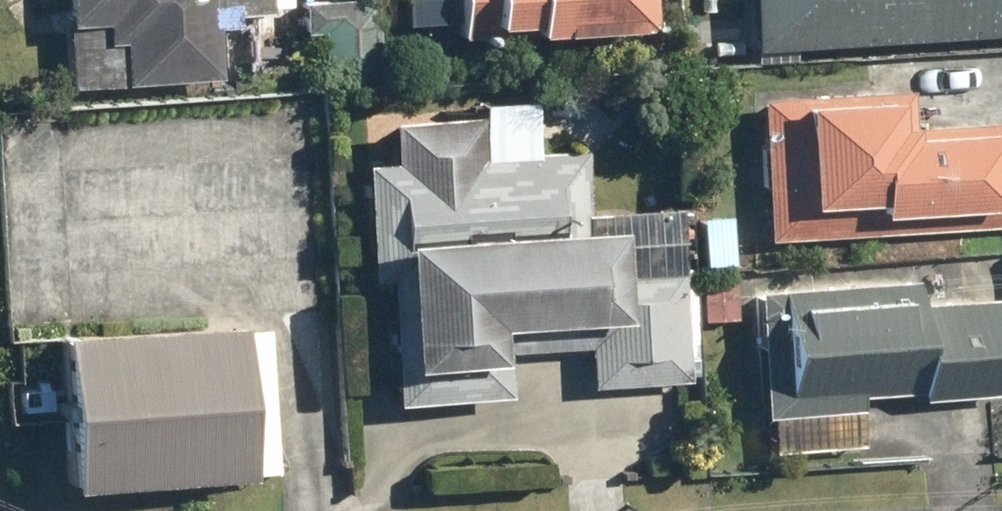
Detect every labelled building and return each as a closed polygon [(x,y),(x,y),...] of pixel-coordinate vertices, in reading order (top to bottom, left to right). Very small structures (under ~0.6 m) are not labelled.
[(208,85),(206,34),(230,32),(229,18),(256,16),(255,0),(52,0),(57,94),(208,85)] [(296,98),(357,95),(352,0),(291,0),(296,98)] [(444,42),(640,34),(638,0),(443,0),(444,42)] [(739,52),(1001,42),(1001,0),(737,0),(739,52)] [(791,244),(791,231),(1001,233),(1001,126),(901,125),(901,98),(754,97),(753,136),(761,136),(760,243),(791,244)] [(607,233),(581,235),(574,123),(380,136),(383,184),(351,186),(358,297),(390,295),(397,411),(516,403),(511,329),(592,324),(596,388),(693,381),(687,280),(610,285),(607,233)] [(769,430),(770,458),(864,454),(861,395),(1001,389),(997,297),(913,301),(912,279),(749,286),(755,430),(769,430)] [(45,339),(54,495),(269,483),(261,327),(45,339)]
